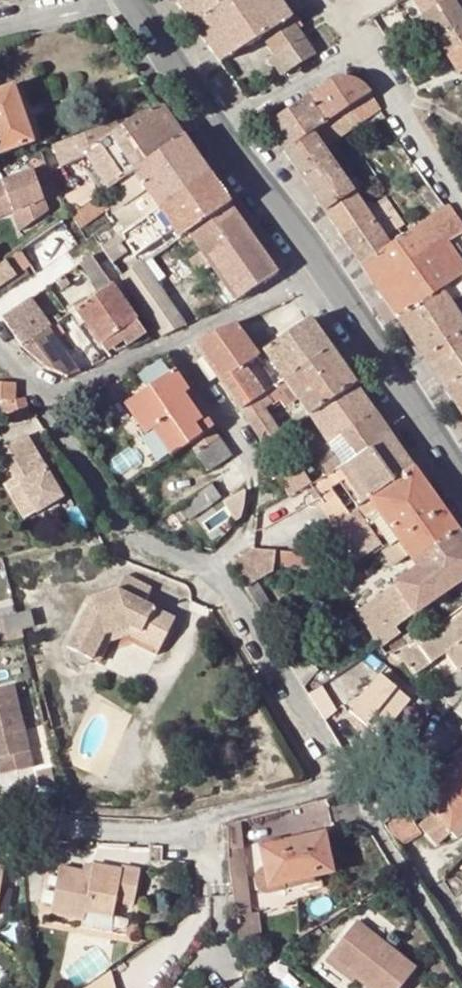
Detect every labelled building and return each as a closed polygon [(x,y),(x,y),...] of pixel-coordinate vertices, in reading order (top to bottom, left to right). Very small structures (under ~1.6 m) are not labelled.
[(314,55),(282,6),(287,3),(285,0),(277,0),(176,0),(192,23),(221,64),(254,44),(262,38),(272,54),(267,57),(281,76),(314,55)] [(423,18),(450,0),(411,0),(423,18)] [(461,23),(461,0),(456,4),(453,0),(450,0),(423,18),(426,22),(437,39),(461,23)] [(396,5),(372,19),(384,38),(407,23),(396,5)] [(437,39),(426,22),(412,31),(423,48),(437,39)] [(448,58),(461,49),(461,23),(437,39),(448,58)] [(448,58),(460,77),(461,76),(461,49),(448,58)] [(324,125),(348,109),(370,94),(365,87),(360,84),(355,81),(349,81),(343,80),(337,80),(331,83),(324,86),(311,95),(306,98),(324,125)] [(13,88),(0,92),(0,153),(31,142),(13,88)] [(370,94),(348,109),(359,124),(380,110),(371,96),(370,94)] [(324,125),(306,98),(264,126),(283,153),(295,145),(322,126),(324,125)] [(85,154),(108,189),(181,138),(159,107),(42,150),(48,167),(85,154)] [(322,126),(332,142),(359,124),(348,109),(324,125),(322,126)] [(322,149),(332,142),(322,126),(295,145),(283,153),(295,170),(323,151),(322,149)] [(108,189),(121,208),(118,209),(122,215),(149,197),(158,210),(208,176),(186,145),(181,138),(108,189)] [(295,170),(324,212),(352,193),(363,186),(357,177),(345,184),(323,151),(295,170)] [(27,172),(0,182),(0,215),(7,212),(13,232),(42,213),(27,172)] [(208,176),(158,210),(167,222),(216,188),(208,176)] [(174,233),(179,239),(228,205),(216,188),(167,222),(174,233)] [(121,208),(108,189),(99,195),(108,207),(112,213),(114,212),(118,209),(121,208)] [(388,247),(352,193),(324,212),(361,265),(388,247)] [(99,195),(70,215),(78,227),(108,207),(99,195)] [(388,247),(361,265),(398,319),(441,291),(445,287),(461,276),(461,267),(446,244),(461,233),(461,225),(461,224),(450,206),(441,195),(436,199),(442,210),(388,247)] [(114,212),(127,231),(148,217),(158,210),(149,197),(122,215),(118,209),(114,212)] [(207,261),(248,233),(228,205),(179,239),(177,240),(181,247),(192,240),(207,261)] [(127,231),(103,248),(117,270),(163,238),(157,229),(148,217),(127,231)] [(20,250),(29,265),(35,272),(75,245),(60,222),(20,250)] [(173,243),(177,240),(179,239),(174,233),(169,237),(173,243)] [(248,233),(207,261),(235,302),(276,274),(259,250),(248,233)] [(173,243),(123,277),(163,335),(186,324),(150,273),(183,250),(181,247),(177,240),(173,243)] [(0,264),(0,284),(29,265),(20,250),(0,264)] [(89,258),(80,264),(100,293),(110,286),(89,258)] [(62,276),(55,280),(61,289),(68,284),(62,276)] [(445,287),(450,292),(459,287),(461,291),(461,276),(445,287)] [(150,340),(112,285),(110,286),(100,293),(77,309),(104,351),(122,339),(127,345),(143,334),(147,341),(150,340)] [(461,334),(461,322),(441,291),(398,319),(425,359),(461,334)] [(2,317),(11,330),(38,312),(28,299),(2,317)] [(11,330),(22,345),(47,328),(49,327),(38,312),(11,330)] [(263,350),(284,381),(329,350),(309,320),(263,350)] [(199,349),(241,409),(270,391),(277,385),(269,375),(256,383),(244,366),(258,357),(236,325),(201,340),(199,349)] [(71,376),(78,372),(47,328),(22,345),(32,360),(46,368),(67,375),(71,376)] [(461,378),(461,334),(425,359),(429,365),(445,389),(461,378)] [(329,350),(284,381),(309,417),(355,385),(329,350)] [(128,373),(131,377),(141,393),(124,405),(163,463),(191,444),(212,430),(162,356),(128,373)] [(457,406),(461,403),(461,378),(445,389),(457,406)] [(13,382),(0,382),(0,402),(6,402),(10,418),(27,413),(23,398),(18,399),(14,400),(14,384),(13,382)] [(373,412),(355,385),(309,417),(322,434),(305,445),(311,453),(328,442),(373,412)] [(270,391),(241,409),(264,442),(279,431),(264,410),(277,400),(270,391)] [(373,412),(328,442),(344,465),(389,434),(381,423),(373,412)] [(231,455),(212,430),(191,444),(208,471),(231,455)] [(344,465),(369,500),(414,469),(389,434),(344,465)] [(28,442),(22,445),(42,477),(47,474),(28,442)] [(61,497),(47,474),(42,477),(22,445),(3,457),(18,482),(6,490),(23,519),(61,497)] [(290,495),(310,484),(299,469),(281,480),(290,495)] [(414,469),(369,500),(381,518),(398,543),(408,557),(413,564),(459,532),(414,469)] [(212,484),(172,512),(179,522),(186,518),(190,517),(220,497),(212,484)] [(238,511),(243,491),(223,502),(233,524),(235,521),(238,511)] [(336,523),(323,532),(346,567),(376,546),(364,529),(371,524),(381,518),(369,500),(336,523)] [(320,534),(323,532),(336,523),(325,510),(307,522),(316,537),(320,534)] [(398,543),(381,518),(371,524),(389,549),(398,543)] [(380,646),(400,634),(396,627),(461,581),(461,536),(459,532),(413,564),(407,569),(411,576),(395,587),(356,613),(378,642),(380,646)] [(389,549),(383,553),(393,568),(408,557),(398,543),(389,549)] [(274,550),(253,548),(228,562),(233,567),(243,584),(253,578),(267,570),(272,571),(273,563),(274,550)] [(273,563),(287,564),(287,551),(274,550),(273,563)] [(329,555),(295,552),(287,551),(287,564),(296,564),(296,568),(327,571),(329,555)] [(93,598),(68,649),(92,661),(106,636),(128,629),(162,645),(174,620),(143,604),(151,589),(126,575),(117,591),(93,598)] [(253,578),(243,584),(259,610),(269,604),(253,578)] [(453,614),(458,620),(461,617),(461,608),(453,614)] [(29,613),(15,616),(3,619),(8,634),(18,631),(32,628),(29,613)] [(458,620),(453,614),(416,638),(408,644),(386,654),(390,660),(400,667),(407,666),(415,678),(447,657),(458,673),(461,671),(461,617),(458,620)] [(106,636),(92,661),(98,664),(110,643),(129,637),(158,652),(162,645),(128,629),(106,636)] [(408,644),(416,638),(411,633),(405,638),(408,644)] [(350,712),(364,723),(394,687),(381,677),(350,712)] [(307,679),(302,683),(305,688),(311,685),(307,679)] [(0,684),(0,756),(3,755),(8,771),(38,761),(13,680),(0,684)] [(410,701),(394,687),(364,723),(379,736),(410,701)] [(457,762),(459,765),(461,762),(461,753),(459,749),(451,756),(457,762)] [(449,831),(461,819),(461,769),(459,765),(457,762),(417,797),(449,831)] [(289,838),(332,829),(326,801),(282,810),(289,838)] [(392,834),(399,847),(419,832),(398,807),(384,821),(392,834)] [(449,831),(456,839),(461,834),(461,819),(449,831)] [(242,823),(233,823),(229,825),(229,849),(245,847),(242,823)] [(324,834),(260,848),(266,876),(269,888),(332,875),(324,834)] [(249,876),(245,847),(229,849),(230,869),(232,878),(249,876)] [(91,878),(80,876),(59,872),(50,918),(84,924),(86,916),(113,920),(117,906),(137,909),(142,875),(119,871),(119,873),(93,868),(92,871),(91,878)] [(81,869),(80,876),(91,878),(92,871),(81,869)] [(232,878),(237,916),(253,914),(249,876),(232,878)] [(269,888),(266,876),(256,878),(259,890),(269,888)] [(130,940),(134,921),(137,909),(117,906),(113,920),(86,916),(84,924),(83,932),(130,940)] [(240,931),(241,941),(260,939),(258,914),(253,914),(237,916),(240,931)] [(141,922),(134,921),(130,940),(137,942),(141,922)] [(356,923),(329,955),(357,978),(369,987),(402,987),(417,971),(356,923)] [(352,983),(357,978),(329,955),(326,960),(352,983)] [(262,977),(254,964),(246,969),(248,985),(262,977)]
